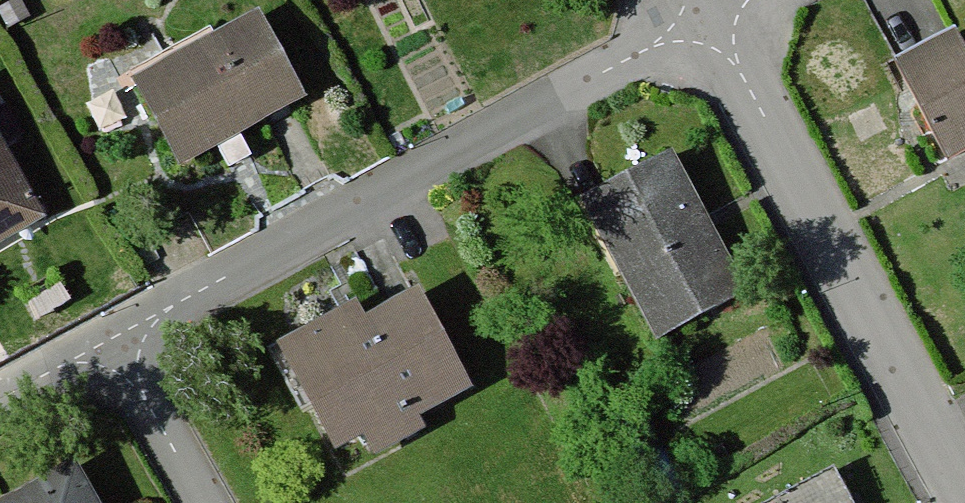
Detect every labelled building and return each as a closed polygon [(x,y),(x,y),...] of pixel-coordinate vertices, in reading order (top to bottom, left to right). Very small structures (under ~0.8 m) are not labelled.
[(263,8),(135,78),(184,167),(312,98),(263,8)] [(894,56),(943,152),(964,141),(964,30),(961,23),(894,56)] [(45,216),(0,135),(0,240),(45,216)] [(669,145),(583,191),(662,339),(749,293),(669,145)] [(422,267),(281,333),(341,460),(482,394),(422,267)] [(0,495),(0,502),(100,502),(72,454),(0,495)]
